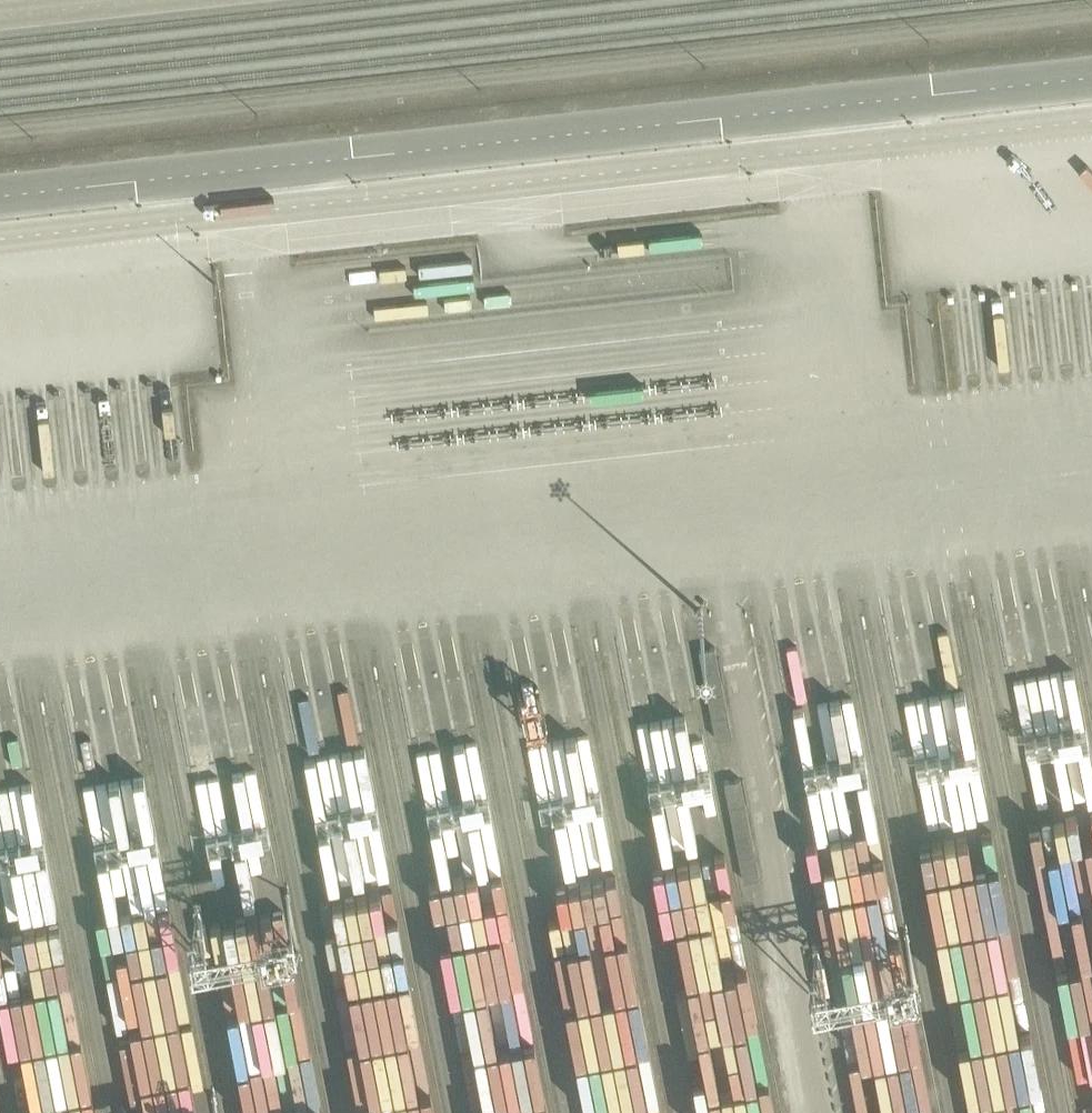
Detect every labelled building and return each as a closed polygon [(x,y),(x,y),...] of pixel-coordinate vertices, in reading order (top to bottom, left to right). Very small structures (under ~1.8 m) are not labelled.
[(715,738),(731,735),(715,646),(698,650),(715,738)] [(759,877),(739,778),(723,781),(742,879),(759,877)]
